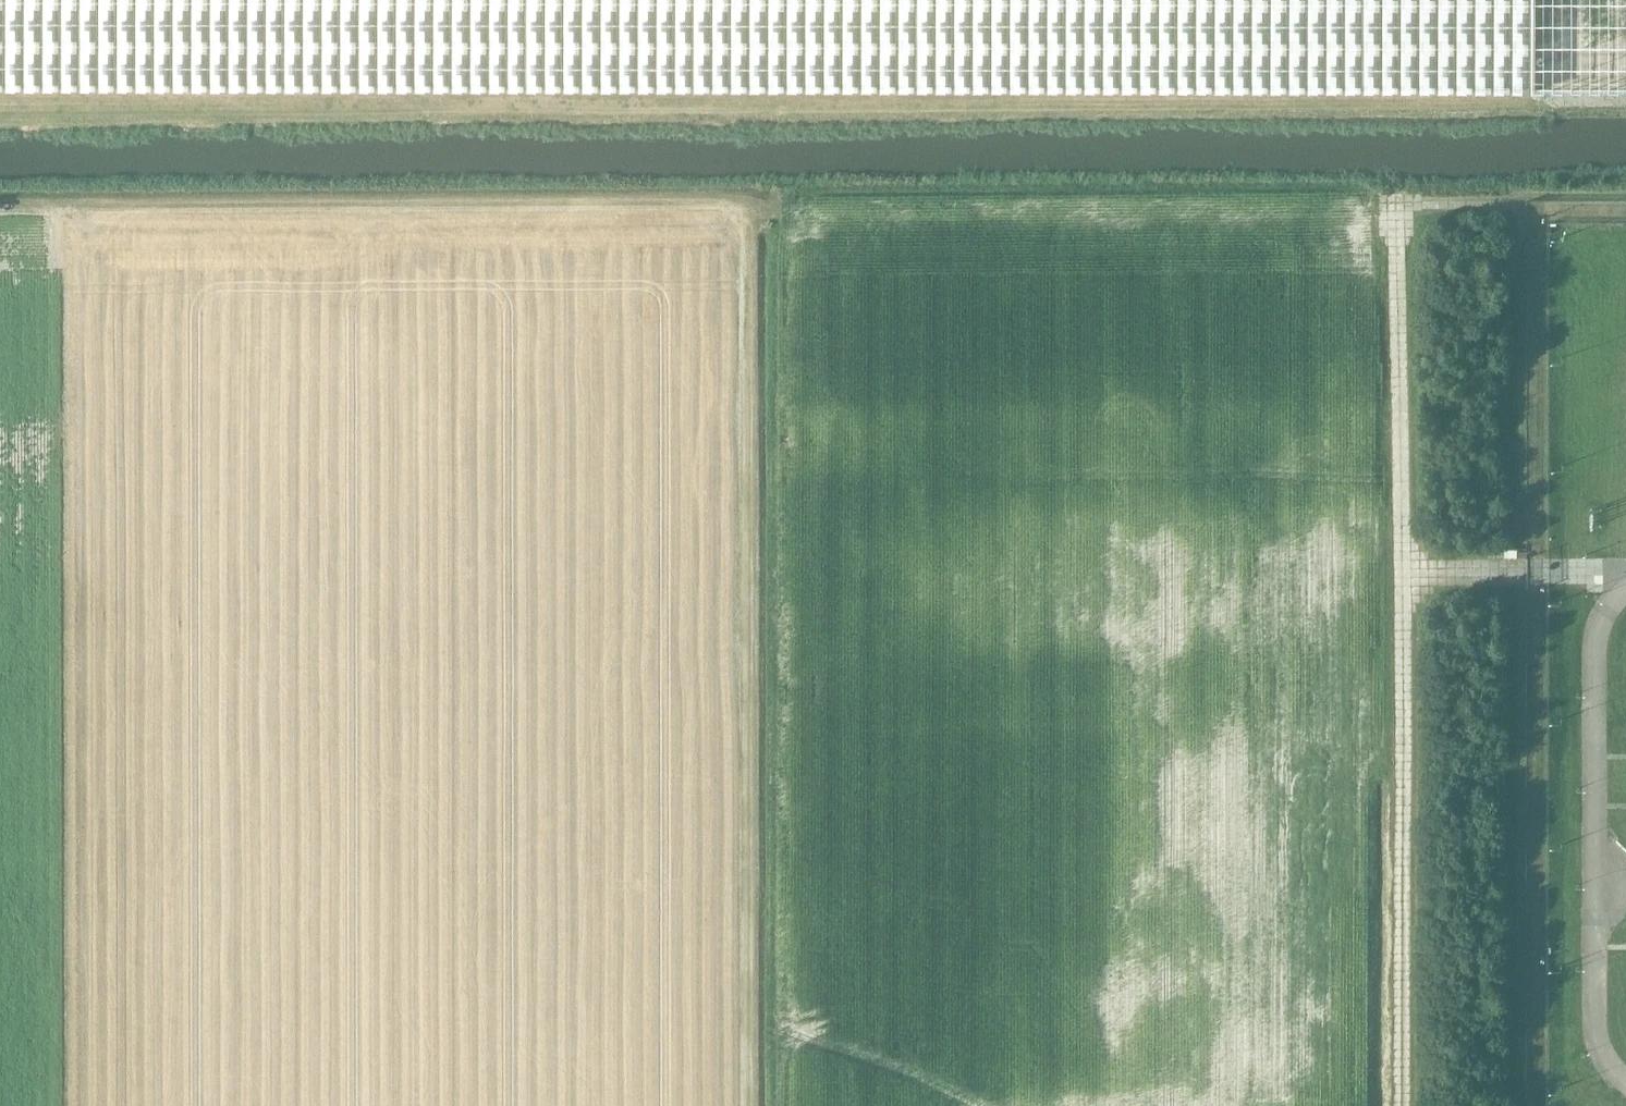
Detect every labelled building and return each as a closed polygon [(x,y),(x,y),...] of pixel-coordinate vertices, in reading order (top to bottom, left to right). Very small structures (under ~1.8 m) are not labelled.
[(1625,114),(1625,0),(0,0),(0,112),(1625,114)]
